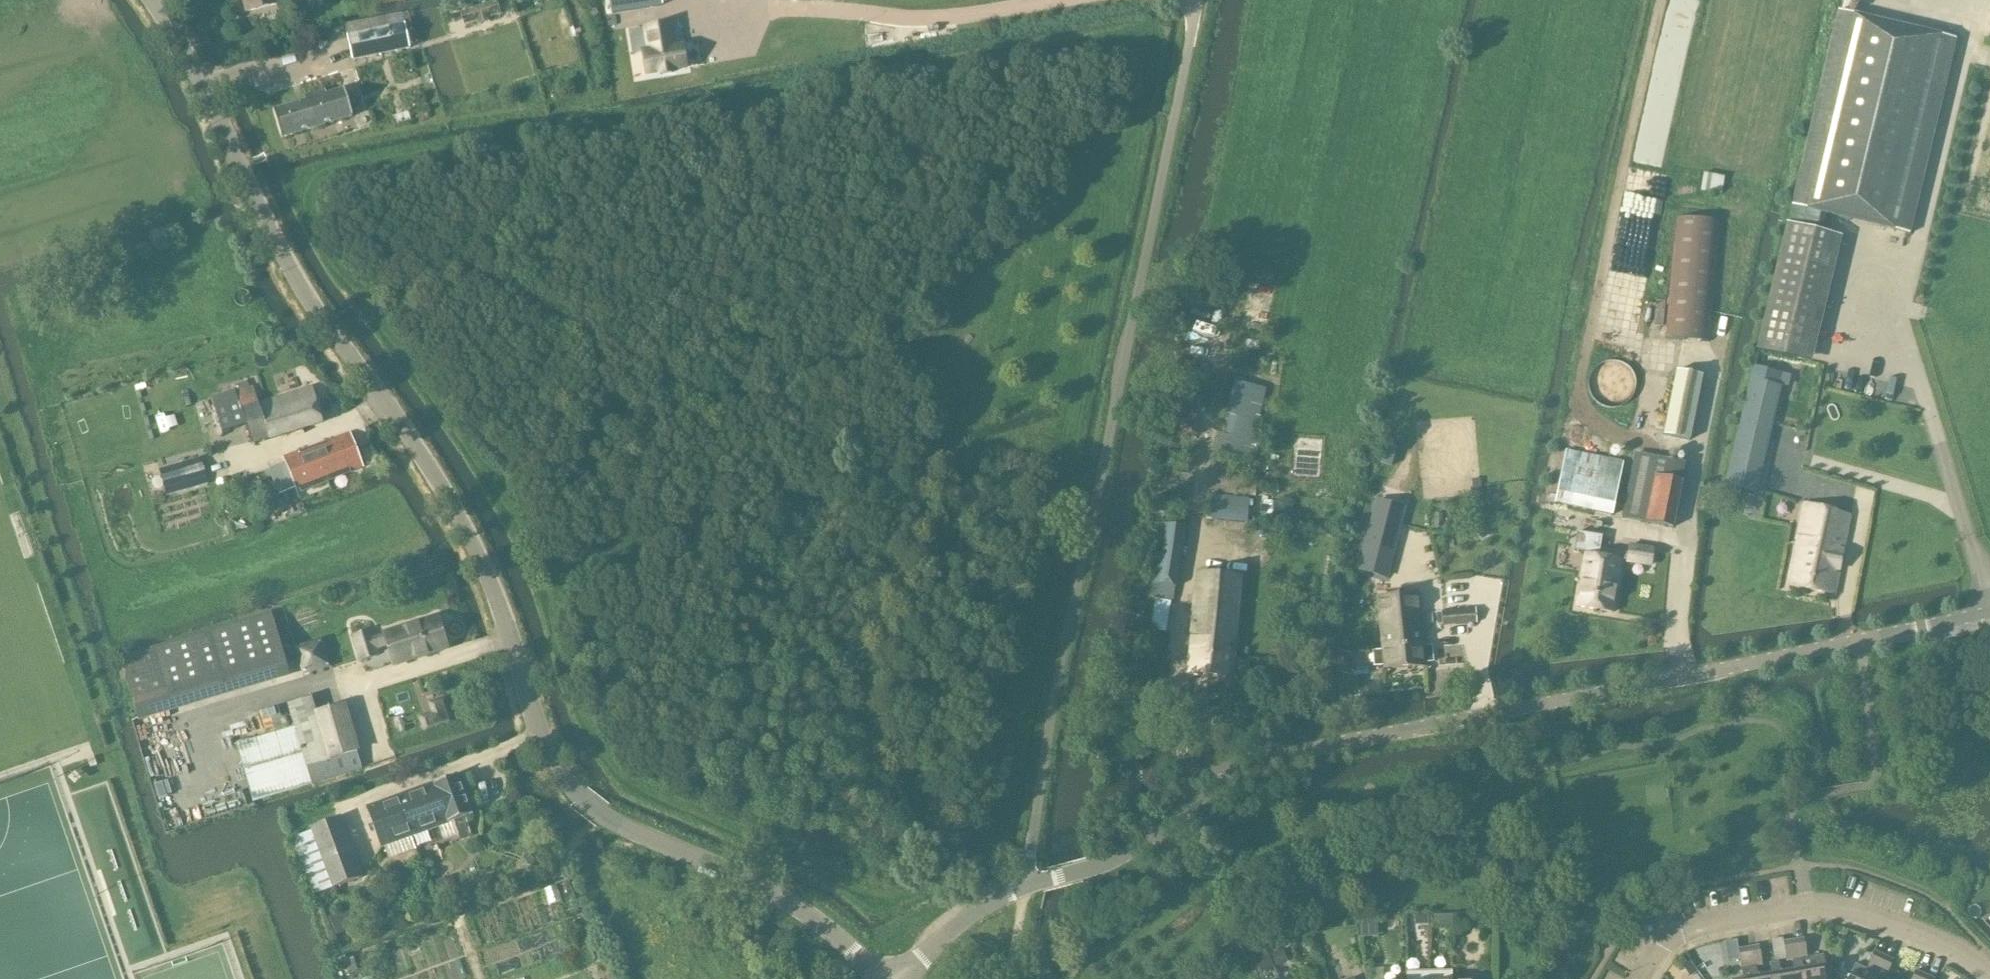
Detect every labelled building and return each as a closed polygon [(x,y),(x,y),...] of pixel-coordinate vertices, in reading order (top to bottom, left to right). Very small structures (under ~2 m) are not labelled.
[(245,12),(279,4),(278,0),(242,0),(245,12)] [(612,14),(662,5),(661,0),(610,0),(612,14)] [(1838,11),(1792,206),(1911,234),(1957,39),(1838,11)] [(389,26),(347,35),(353,61),(395,52),(394,51),(417,46),(412,22),(390,27),(389,26)] [(646,51),(642,52),(646,75),(650,75),(658,74),(659,73),(659,76),(675,74),(674,72),(674,71),(677,70),(687,69),(683,45),(677,46),(676,46),(676,45),(673,24),(644,28),(647,50),(648,51),(646,51)] [(282,138),(353,116),(345,90),(327,95),(326,91),(305,97),(306,102),(273,112),(282,138)] [(1720,194),(1723,176),(1706,173),(1703,191),(1720,194)] [(1664,338),(1708,342),(1719,221),(1675,217),(1664,338)] [(1756,350),(1811,363),(1821,323),(1765,310),(1756,350)] [(1753,367),(1745,400),(1776,407),(1781,385),(1777,385),(1780,373),(1753,367)] [(1664,434),(1690,439),(1703,374),(1677,368),(1664,434)] [(253,386),(235,392),(212,399),(222,432),(246,425),(251,442),(255,444),(322,422),(311,388),(258,404),(253,386)] [(1230,415),(1226,435),(1254,441),(1258,422),(1230,415)] [(283,456),(286,462),(269,469),(278,494),(296,488),(298,492),(363,467),(350,433),(283,456)] [(1612,516),(1623,462),(1566,450),(1556,496),(1554,504),(1612,516)] [(1673,528),(1685,463),(1635,453),(1623,518),(1673,528)] [(201,457),(177,464),(184,486),(208,479),(201,457)] [(1211,495),(1209,519),(1246,522),(1248,498),(1211,495)] [(1362,553),(1358,571),(1373,575),(1377,557),(1392,560),(1406,507),(1376,499),(1362,553)] [(1804,503),(1788,586),(1835,597),(1852,516),(1804,503)] [(1176,585),(1178,570),(1184,527),(1155,522),(1146,581),(1176,585)] [(1602,536),(1577,532),(1575,545),(1587,547),(1577,607),(1613,613),(1621,560),(1599,557),(1602,536)] [(1628,561),(1650,565),(1653,549),(1630,545),(1628,561)] [(1197,572),(1189,653),(1187,674),(1231,678),(1241,577),(1197,572)] [(1382,651),(1372,652),(1373,666),(1383,665),(1384,669),(1424,666),(1420,609),(1418,595),(1378,598),(1379,609),(1382,651)] [(1147,604),(1128,600),(1125,612),(1144,616),(1147,604)] [(1475,609),(1455,610),(1440,612),(1441,626),(1456,625),(1476,623),(1475,609)] [(120,657),(139,722),(290,677),(287,665),(299,661),(303,676),(331,668),(323,639),(295,646),(295,649),(283,653),(271,613),(120,657)] [(393,665),(446,648),(437,618),(383,635),(393,665)] [(370,631),(353,636),(360,661),(377,656),(370,631)] [(1335,672),(1345,674),(1349,654),(1339,652),(1335,672)] [(1126,653),(1121,667),(1132,670),(1137,657),(1126,653)] [(234,744),(251,802),(361,769),(342,705),(315,713),(311,697),(287,704),(294,727),(234,744)] [(421,708),(428,730),(455,721),(448,699),(421,708)] [(457,775),(397,797),(368,807),(383,847),(472,814),(457,775)] [(311,828),(312,832),(292,839),(313,896),(361,878),(339,818),(311,828)] [(481,841),(475,825),(462,830),(467,846),(481,841)] [(527,855),(526,860),(528,864),(535,866),(539,864),(541,859),(539,855),(532,853),(527,855)] [(437,881),(446,905),(459,900),(451,876),(437,881)] [(331,917),(337,932),(355,924),(349,909),(331,917)] [(1429,916),(1415,916),(1415,926),(1429,925),(1429,916)] [(1804,938),(1794,940),(1797,960),(1801,959),(1807,958),(1804,938)] [(1781,973),(1777,973),(1778,978),(1801,978),(1799,969),(1803,969),(1801,959),(1797,960),(1794,940),(1784,942),(1787,961),(1793,960),(1794,970),(1781,973)] [(598,946),(587,950),(591,961),(602,957),(598,946)] [(1759,946),(1749,947),(1752,967),(1756,966),(1762,965),(1759,946)] [(1749,947),(1739,949),(1742,969),(1748,968),(1749,978),(1741,978),(1755,978),(1754,977),(1758,976),(1756,966),(1752,967),(1749,947)] [(1276,964),(1287,960),(1283,949),(1272,954),(1276,964)] [(1880,976),(1876,974),(1884,956),(1875,951),(1867,969),(1855,964),(1848,978),(1878,978),(1880,976)] [(1268,952),(1256,957),(1261,970),(1273,965),(1268,952)] [(1841,953),(1833,952),(1831,963),(1839,965),(1841,953)] [(1822,966),(1825,966),(1824,955),(1807,958),(1801,959),(1803,969),(1799,969),(1801,978),(1824,978),(1822,966)] [(357,956),(346,960),(350,971),(361,967),(357,956)] [(1876,974),(1880,976),(1885,978),(1894,960),(1884,956),(1876,974)] [(1682,966),(1690,976),(1697,971),(1690,961),(1682,966)] [(1758,976),(1754,977),(1755,978),(1778,978),(1777,973),(1781,973),(1779,962),(1770,964),(1772,974),(1758,976)] [(1926,975),(1916,970),(1912,978),(1924,978),(1926,975)] [(1208,977),(1209,978),(1225,978),(1222,971),(1208,977)] [(1452,971),(1430,971),(1430,978),(1453,978),(1452,971)]
